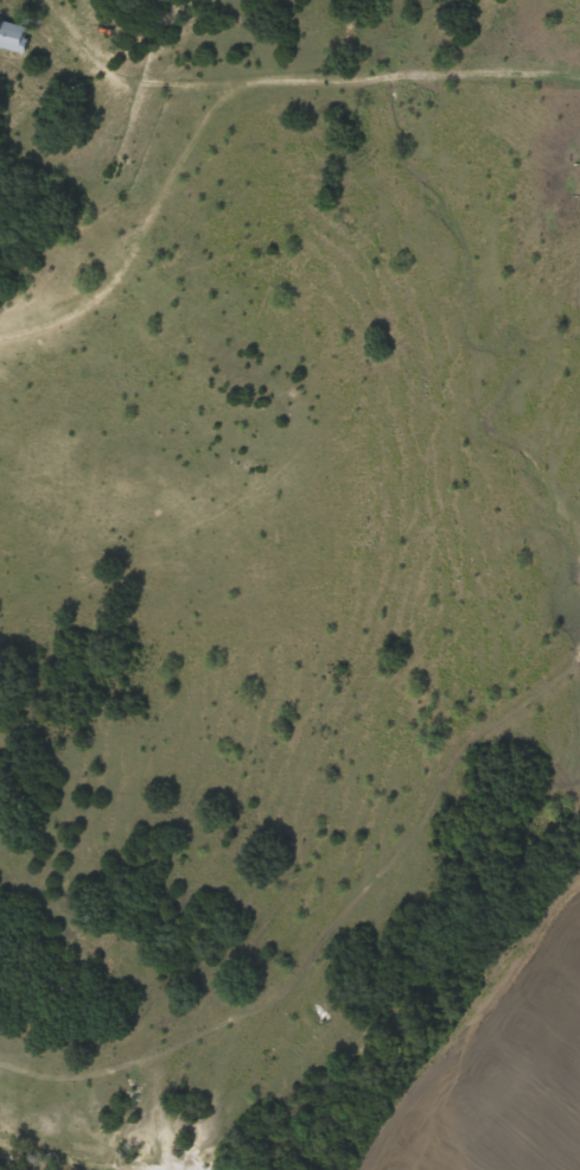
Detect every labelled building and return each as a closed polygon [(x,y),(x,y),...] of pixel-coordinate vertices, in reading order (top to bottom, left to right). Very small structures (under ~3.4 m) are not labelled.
[(33,28),(4,19),(0,31),(0,46),(26,54),(33,28)]
